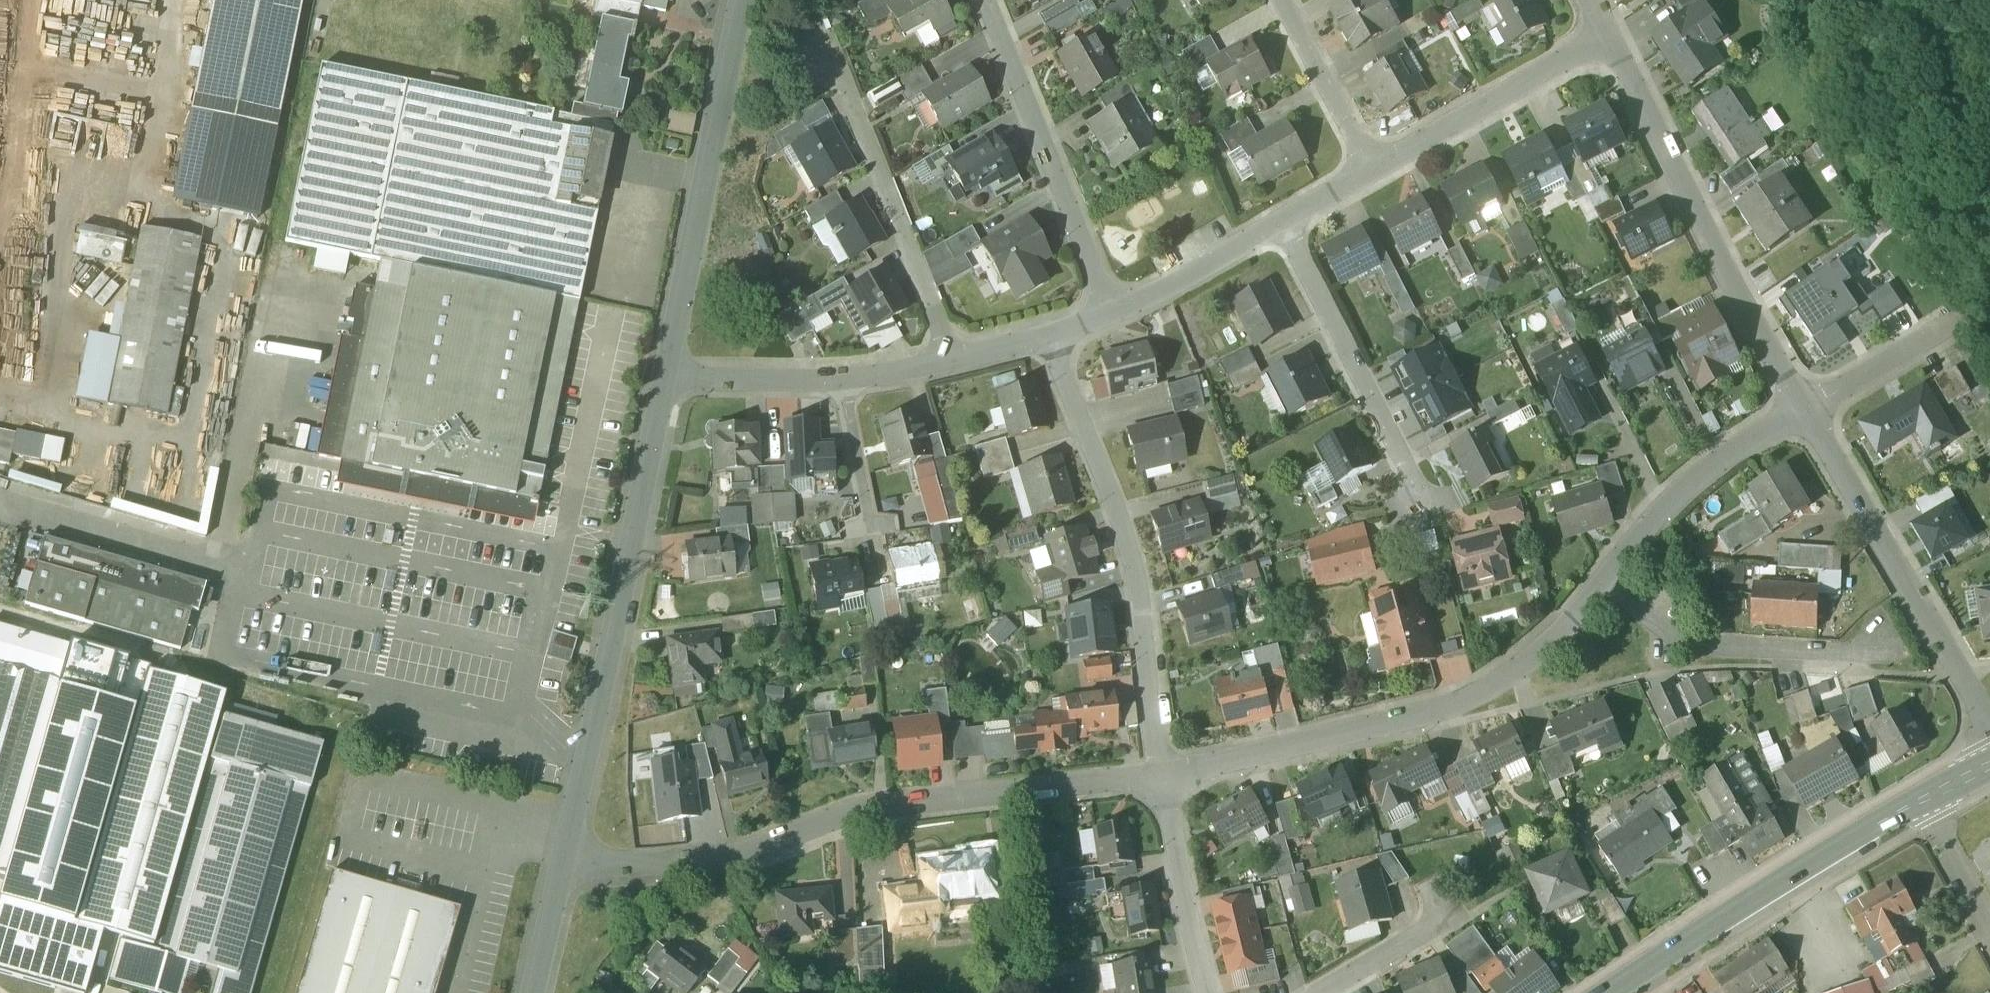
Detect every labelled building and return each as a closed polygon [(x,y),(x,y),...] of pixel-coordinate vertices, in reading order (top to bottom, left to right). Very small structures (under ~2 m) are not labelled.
[(185,109),(196,111),(276,127),(302,0),(207,0),(185,109)] [(611,0),(596,0),(592,19),(601,20),(601,19),(631,26),(635,6),(619,3),(619,2),(611,0)] [(641,7),(666,13),(668,1),(671,2),(674,0),(642,0),(641,7)] [(857,6),(869,28),(891,15),(885,6),(891,2),(890,0),(867,0),(857,6)] [(885,6),(891,15),(902,35),(927,21),(939,41),(957,31),(941,3),(942,2),(940,0),(896,0),(891,2),(885,6)] [(1067,13),(1075,8),(1079,6),(1075,0),(1059,0),(1067,13)] [(1200,9),(1216,0),(1195,0),(1200,9)] [(1333,12),(1356,51),(1399,27),(1392,16),(1395,14),(1387,0),(1353,0),(1349,2),(1333,12)] [(1451,15),(1458,27),(1485,11),(1479,0),(1477,0),(1451,15)] [(1489,8),(1510,46),(1547,26),(1532,0),(1502,0),(1489,8)] [(1682,11),(1698,0),(1675,0),(1682,11)] [(1702,5),(1654,37),(1687,85),(1720,62),(1710,47),(1724,38),(1702,5)] [(1067,13),(1044,26),(1051,39),(1082,21),(1075,8),(1067,13)] [(631,26),(601,19),(601,20),(583,107),(583,108),(617,115),(621,116),(628,85),(619,83),(628,40),(633,42),(636,27),(631,26)] [(1100,52),(1091,37),(1060,55),(1083,96),(1115,78),(1102,55),(1102,54),(1101,52),(1100,52)] [(1209,38),(1181,54),(1190,68),(1217,53),(1220,58),(1220,57),(1209,38)] [(1220,58),(1205,65),(1224,100),(1270,76),(1251,41),(1220,57),(1220,58)] [(1404,42),(1376,57),(1382,68),(1405,55),(1406,56),(1410,53),(1404,42)] [(1382,68),(1368,76),(1377,93),(1378,92),(1389,113),(1389,114),(1426,93),(1417,76),(1409,81),(1398,60),(1406,56),(1405,55),(1382,68)] [(428,88),(321,66),(285,243),(380,263),(381,262),(579,302),(612,139),(550,127),(553,113),(455,93),(428,88)] [(920,66),(893,81),(900,94),(927,78),(920,66)] [(970,70),(945,84),(943,82),(933,88),(927,78),(900,94),(906,104),(921,95),(940,129),(988,101),(970,70)] [(458,80),(431,74),(428,88),(455,93),(458,80)] [(1128,84),(1099,100),(1107,114),(1124,104),(1124,105),(1130,102),(1136,99),(1128,84)] [(1751,124),(1728,90),(1692,114),(1702,128),(1704,126),(1715,142),(1713,143),(1731,170),(1747,160),(1743,154),(1773,135),(1761,117),(1751,124)] [(1107,114),(1090,124),(1116,169),(1156,146),(1130,102),(1124,105),(1124,104),(1107,114)] [(617,115),(583,108),(583,107),(573,105),(570,118),(615,127),(617,115)] [(1606,105),(1589,113),(1590,114),(1566,126),(1566,125),(1565,126),(1584,163),(1585,162),(1583,158),(1606,146),(1608,151),(1625,142),(1606,105)] [(276,127),(196,111),(180,191),(259,206),(276,127)] [(1249,120),(1221,136),(1232,156),(1243,150),(1243,149),(1260,139),(1249,120)] [(801,121),(773,137),(782,153),(783,152),(781,148),(808,133),(801,121)] [(1260,139),(1243,149),(1243,150),(1252,165),(1249,166),(1260,184),(1307,157),(1288,123),(1260,139)] [(829,126),(792,147),(817,190),(853,169),(829,126)] [(1542,138),(1517,151),(1517,150),(1504,156),(1519,186),(1520,186),(1530,205),(1530,204),(1543,198),(1544,198),(1543,197),(1536,182),(1558,170),(1559,171),(1560,170),(1543,136),(1541,137),(1542,138)] [(955,159),(946,164),(950,171),(963,194),(991,178),(1002,197),(1022,186),(994,137),(992,138),(993,139),(979,148),(978,146),(955,159)] [(948,148),(923,162),(934,180),(950,171),(946,164),(955,159),(948,148)] [(1731,170),(1720,177),(1732,195),(1757,178),(1759,177),(1747,160),(1731,170)] [(1759,177),(1757,178),(1764,189),(1779,179),(1779,180),(1791,173),(1783,161),(1759,177)] [(1584,163),(1573,169),(1588,197),(1600,191),(1585,163),(1584,163)] [(1472,174),(1446,187),(1444,188),(1463,226),(1481,216),(1479,212),(1500,201),(1483,167),(1471,173),(1472,174)] [(1588,197),(1573,169),(1562,174),(1561,175),(1566,186),(1575,203),(1588,197)] [(1558,170),(1536,182),(1543,197),(1566,186),(1561,175),(1562,174),(1560,170),(1559,171),(1558,170)] [(1764,189),(1739,206),(1770,252),(1810,225),(1779,180),(1779,179),(1764,189)] [(836,193),(804,211),(813,228),(815,227),(812,223),(839,207),(832,196),(837,194),(836,193)] [(1512,200),(1499,207),(1511,231),(1525,224),(1510,195),(1509,196),(1512,200)] [(1422,198),(1383,219),(1402,256),(1441,235),(1422,198)] [(1618,198),(1595,210),(1602,225),(1626,214),(1618,198)] [(860,201),(827,220),(834,233),(830,235),(832,238),(838,235),(851,258),(849,259),(850,260),(883,241),(875,227),(874,227),(860,202),(861,202),(860,201)] [(1657,206),(1615,226),(1633,261),(1650,253),(1650,252),(1674,240),(1657,206)] [(981,245),(980,246),(981,247),(981,248),(986,245),(997,264),(992,267),(1002,284),(1007,281),(1035,266),(1050,257),(1028,219),(981,245)] [(202,240),(142,228),(118,347),(107,405),(167,417),(172,388),(202,240)] [(971,228),(944,244),(954,262),(981,247),(980,246),(981,245),(971,228)] [(1361,230),(1324,249),(1323,248),(1322,248),(1342,286),(1343,285),(1342,284),(1357,276),(1358,278),(1359,277),(1356,272),(1377,261),(1379,267),(1380,266),(1381,266),(1361,228),(1360,229),(1361,230)] [(116,263),(118,236),(72,233),(70,260),(116,263)] [(1460,246),(1448,253),(1463,281),(1475,275),(1460,246)] [(579,302),(381,262),(380,263),(364,342),(359,364),(340,461),(319,456),(318,458),(340,463),(363,467),(361,478),(370,481),(370,480),(420,490),(441,494),(443,483),(531,501),(529,505),(537,507),(579,302)] [(1035,266),(1007,281),(1017,300),(1045,284),(1035,266)] [(1397,272),(1386,278),(1380,266),(1379,267),(1385,278),(1384,279),(1397,304),(1409,297),(1397,272)] [(1830,268),(1788,296),(1800,314),(1797,316),(1812,338),(1841,318),(1842,321),(1858,310),(1862,316),(1872,310),(1866,300),(1867,299),(1859,287),(1848,295),(1842,286),(1837,289),(1826,273),(1831,269),(1830,268)] [(885,269),(849,290),(849,291),(850,292),(871,330),(872,329),(870,326),(883,319),(885,322),(907,310),(885,269)] [(843,280),(811,298),(822,317),(823,316),(819,310),(850,292),(849,291),(845,294),(839,283),(843,280)] [(1867,299),(1866,300),(1872,310),(1881,322),(1903,308),(1888,285),(1867,299)] [(1269,286),(1236,304),(1257,344),(1257,345),(1291,328),(1269,286)] [(811,298),(776,318),(791,345),(813,332),(810,325),(822,317),(811,298)] [(1580,330),(1565,300),(1552,307),(1567,336),(1580,330)] [(1641,300),(1615,313),(1624,330),(1638,322),(1644,334),(1655,328),(1653,325),(1641,300)] [(1681,310),(1653,325),(1655,328),(1663,344),(1681,334),(1678,327),(1688,322),(1681,310)] [(1712,329),(1703,314),(1688,322),(1678,327),(1681,334),(1686,343),(1678,347),(1696,382),(1739,359),(1720,325),(1712,329)] [(1638,322),(1624,330),(1630,342),(1607,354),(1604,348),(1603,349),(1624,391),(1663,371),(1644,334),(1638,322)] [(118,347),(88,341),(76,399),(107,405),(118,347)] [(1257,344),(1220,363),(1228,378),(1256,363),(1249,349),(1257,345),(1257,344)] [(1439,345),(1397,367),(1430,434),(1471,412),(1461,393),(1467,390),(1449,355),(1444,358),(1439,345)] [(1147,346),(1100,358),(1110,399),(1133,393),(1132,388),(1156,382),(1147,346)] [(1576,352),(1558,361),(1557,359),(1537,370),(1555,403),(1583,389),(1594,383),(1577,349),(1575,350),(1576,352)] [(1306,354),(1263,377),(1264,378),(1271,374),(1293,416),(1285,420),(1286,421),(1329,399),(1320,381),(1319,381),(1306,356),(1307,355),(1306,354)] [(1256,363),(1228,378),(1235,392),(1264,378),(1263,377),(1256,363)] [(1956,368),(1935,381),(1949,405),(1970,392),(1956,368)] [(1197,378),(1167,386),(1171,400),(1200,391),(1197,378)] [(1033,384),(999,394),(1011,439),(1046,429),(1033,384)] [(1924,387),(1861,424),(1878,454),(1920,430),(1932,450),(1924,455),(1926,459),(1941,450),(1940,448),(1955,439),(1924,387)] [(183,390),(172,388),(167,417),(178,419),(183,390)] [(1583,389),(1555,403),(1570,433),(1599,418),(1583,389)] [(1200,391),(1171,400),(1174,415),(1204,407),(1200,391)] [(1514,401),(1488,415),(1494,427),(1520,413),(1514,401)] [(916,412),(880,422),(893,468),(929,458),(916,412)] [(1177,421),(1127,433),(1137,472),(1186,460),(1177,421)] [(816,422),(785,423),(787,462),(788,482),(790,482),(790,487),(799,496),(837,494),(835,442),(817,442),(816,422)] [(750,426),(714,428),(716,473),(752,471),(750,426)] [(1352,429),(1317,446),(1337,484),(1371,467),(1352,429)] [(1487,429),(1452,447),(1475,491),(1510,474),(1509,473),(1502,476),(1488,448),(1495,444),(1487,429)] [(0,432),(0,464),(8,466),(15,435),(0,432)] [(1005,440),(974,449),(979,465),(1010,456),(1005,440)] [(1010,456),(979,465),(984,481),(1015,472),(1010,456)] [(1058,458),(1020,470),(1034,518),(1072,506),(1058,458)] [(945,459),(929,464),(938,494),(953,490),(945,459)] [(363,467),(340,463),(335,486),(533,526),(537,507),(529,505),(531,501),(443,483),(441,494),(420,490),(370,480),(370,481),(361,478),(363,467)] [(1616,464),(1596,470),(1601,487),(1605,500),(1625,494),(1616,464)] [(770,468),(756,469),(757,499),(771,498),(770,468)] [(784,468),(770,468),(771,498),(786,497),(784,468)] [(1785,469),(1751,489),(1752,491),(1755,490),(1765,509),(1764,509),(1766,512),(1768,510),(1777,525),(1774,527),(1775,529),(1808,509),(1785,469)] [(943,522),(929,475),(910,480),(924,528),(943,522)] [(1234,477),(1203,484),(1207,502),(1199,504),(1239,495),(1234,477)] [(1314,485),(1308,489),(1313,499),(1319,496),(1314,486),(1315,486),(1314,485)] [(1960,486),(1907,513),(1936,572),(1989,545),(1960,486)] [(1601,487),(1571,497),(1572,502),(1555,507),(1565,538),(1613,523),(1605,500),(1601,487)] [(1319,496),(1313,499),(1318,509),(1338,499),(1333,489),(1319,496)] [(792,497),(786,497),(771,498),(773,524),(794,523),(792,497)] [(1519,500),(1490,508),(1495,527),(1524,520),(1519,500)] [(1199,503),(1151,517),(1162,554),(1163,553),(1163,551),(1192,542),(1193,544),(1210,539),(1199,504),(1199,503)] [(1759,512),(1719,536),(1732,558),(1772,535),(1759,512)] [(1363,525),(1340,530),(1332,533),(1344,579),(1376,572),(1376,571),(1367,537),(1363,525)] [(943,526),(926,527),(927,546),(945,545),(943,526)] [(748,527),(715,531),(717,543),(731,541),(731,542),(749,540),(748,527)] [(1401,528),(1367,537),(1376,571),(1376,572),(1387,569),(1389,580),(1412,573),(1401,528)] [(1035,530),(1004,539),(1009,554),(1039,545),(1035,530)] [(1082,530),(1045,541),(1054,573),(1037,578),(1045,605),(1067,599),(1063,586),(1096,576),(1091,559),(1095,558),(1091,543),(1086,545),(1082,530)] [(1499,532),(1453,544),(1464,585),(1493,577),(1499,580),(1506,579),(1509,573),(1499,532)] [(1332,533),(1308,543),(1318,586),(1344,579),(1332,533)] [(43,539),(36,565),(192,610),(192,611),(197,612),(205,585),(43,539)] [(717,543),(685,547),(689,582),(735,576),(731,542),(731,541),(717,543)] [(1781,546),(1768,545),(1767,568),(1779,569),(1781,546)] [(1829,549),(1781,546),(1779,569),(1828,572),(1829,549)] [(933,549),(889,556),(895,591),(939,584),(933,549)] [(1837,549),(1829,549),(1828,572),(1837,572),(1837,549)] [(855,563),(830,568),(829,566),(810,570),(818,611),(837,608),(836,599),(862,594),(855,563)] [(180,651),(187,627),(203,632),(208,616),(201,613),(197,612),(192,611),(192,610),(36,565),(24,606),(180,651)] [(1241,567),(1211,577),(1215,592),(1246,582),(1241,567)] [(17,593),(18,575),(8,575),(8,592),(17,593)] [(673,605),(673,585),(646,585),(646,615),(652,615),(652,605),(673,605)] [(1820,589),(1754,585),(1751,626),(1817,630),(1820,589)] [(881,590),(865,593),(872,626),(887,623),(884,604),(881,590)] [(1983,592),(1987,616),(1982,617),(1985,640),(1989,639),(1989,590),(1983,592)] [(1418,593),(1372,605),(1389,673),(1436,660),(1418,593)] [(1218,596),(1178,608),(1190,645),(1229,632),(1218,596)] [(898,601),(884,604),(887,623),(889,635),(904,632),(898,601)] [(1107,604),(1071,606),(1075,658),(1110,656),(1107,604)] [(752,616),(721,620),(723,634),(754,630),(752,616)] [(5,878),(5,877),(4,877),(59,687),(68,655),(71,646),(0,628),(0,877),(5,878)] [(574,638),(550,632),(544,658),(568,664),(574,638)] [(717,634),(667,641),(674,688),(696,685),(694,667),(721,664),(717,634)] [(1279,645),(1255,652),(1260,675),(1261,675),(1263,681),(1287,675),(1279,645)] [(71,646),(68,655),(59,687),(136,709),(146,672),(148,666),(71,646)] [(874,656),(859,660),(863,687),(877,685),(874,656)] [(1109,660),(1083,663),(1085,681),(1111,678),(1109,660)] [(146,672),(136,709),(75,925),(103,933),(122,938),(110,980),(151,991),(150,992),(180,992),(188,963),(223,973),(218,992),(251,992),(309,790),(310,790),(323,745),(243,722),(247,710),(223,703),(225,694),(146,672)] [(1260,675),(1236,681),(1235,678),(1232,679),(1233,682),(1219,685),(1229,727),(1271,717),(1263,681),(1261,675),(1260,675)] [(855,682),(842,684),(844,693),(856,691),(855,682)] [(1672,684),(1651,695),(1666,727),(1688,717),(1672,684)] [(1869,685),(1842,693),(1847,710),(1848,709),(1853,725),(1878,714),(1869,685)] [(136,709),(59,687),(4,877),(5,877),(5,878),(0,894),(0,973),(67,992),(86,992),(103,933),(75,925),(136,709)] [(844,693),(840,694),(843,712),(866,708),(863,690),(856,691),(844,693)] [(945,690),(926,692),(929,721),(930,721),(928,708),(947,706),(945,690)] [(1808,691),(1791,697),(1800,726),(1818,720),(1808,691)] [(1113,694),(1065,700),(1067,716),(1052,718),(1047,714),(1034,715),(1036,729),(1014,732),(1014,736),(1013,736),(1015,753),(1017,753),(1033,751),(1033,749),(1041,749),(1042,754),(1063,752),(1062,746),(1073,745),(1073,740),(1086,739),(1085,734),(1117,730),(1113,694)] [(1604,704),(1573,716),(1574,718),(1554,726),(1554,724),(1553,725),(1561,745),(1567,759),(1569,759),(1598,746),(1602,754),(1621,746),(1604,704)] [(1904,709),(1873,726),(1895,765),(1925,747),(1924,747),(1928,744),(1920,731),(1917,733),(1904,709)] [(912,730),(895,732),(899,769),(939,765),(934,721),(930,721),(929,721),(912,724),(912,730)] [(731,723),(702,730),(707,751),(736,743),(731,723)] [(983,728),(964,731),(964,725),(950,727),(954,762),(984,758),(982,740),(984,739),(983,728)] [(869,728),(807,737),(812,770),(834,767),(874,761),(869,728)] [(1511,729),(1475,746),(1489,775),(1525,757),(1511,729)] [(984,739),(982,740),(984,758),(985,762),(1018,759),(1017,753),(1015,753),(1013,736),(984,739)] [(1835,741),(1810,755),(1812,758),(1785,773),(1806,810),(1857,781),(1835,741)] [(758,756),(740,761),(736,743),(718,748),(723,765),(722,766),(729,795),(766,786),(758,756)] [(704,745),(685,748),(688,766),(692,766),(694,782),(713,780),(704,745)] [(1561,745),(1537,755),(1550,785),(1557,781),(1575,774),(1569,759),(1567,759),(1561,745)] [(1428,749),(1392,766),(1406,795),(1442,778),(1428,749)] [(1768,799),(1743,757),(1730,765),(1730,766),(1705,780),(1726,816),(1731,824),(1741,842),(1742,843),(1751,859),(1784,840),(1766,809),(1768,799)] [(1469,758),(1454,766),(1467,793),(1467,794),(1469,798),(1485,791),(1469,758)] [(688,766),(672,768),(672,775),(655,777),(657,794),(656,794),(660,823),(699,817),(694,782),(692,766),(688,766)] [(1392,766),(1372,776),(1378,788),(1377,792),(1387,814),(1410,803),(1406,795),(1392,766)] [(1341,770),(1299,788),(1313,820),(1355,802),(1341,770)] [(1557,781),(1550,785),(1557,802),(1565,799),(1557,781)] [(1677,810),(1663,789),(1647,799),(1645,797),(1630,807),(1628,805),(1613,815),(1618,822),(1596,837),(1601,846),(1653,812),(1668,836),(1676,831),(1677,826),(1669,815),(1677,810)] [(1252,792),(1207,817),(1224,847),(1269,823),(1252,792)] [(1467,794),(1454,800),(1466,824),(1479,817),(1469,798),(1467,794)] [(1294,800),(1276,805),(1285,836),(1286,842),(1287,842),(1304,837),(1294,800)] [(1601,846),(1599,847),(1612,867),(1613,866),(1619,876),(1641,861),(1642,863),(1672,843),(1668,836),(1653,812),(1601,846)] [(1726,816),(1713,824),(1718,832),(1731,824),(1726,816)] [(1126,824),(1094,829),(1100,869),(1132,864),(1126,824)] [(1713,824),(1700,832),(1714,858),(1728,850),(1718,832),(1713,824)] [(1731,824),(1718,832),(1728,850),(1741,842),(1731,824)] [(1074,832),(1078,857),(1096,855),(1093,829),(1074,832)] [(1285,836),(1274,839),(1270,847),(1279,879),(1295,875),(1287,842),(1286,842),(1285,836)] [(1976,856),(1989,882),(1989,848),(1976,856)] [(990,853),(967,856),(967,860),(940,863),(940,862),(931,863),(931,864),(923,865),(926,894),(888,899),(892,924),(931,920),(930,915),(946,903),(980,899),(980,902),(998,900),(996,886),(994,887),(990,853)] [(1392,854),(1376,857),(1395,886),(1410,880),(1392,854)] [(1569,856),(1528,875),(1548,916),(1559,911),(1560,914),(1569,911),(1579,905),(1577,902),(1589,897),(1569,856)] [(1092,868),(1066,872),(1069,886),(1094,882),(1092,868)] [(331,872),(296,992),(436,992),(460,909),(331,872)] [(1379,873),(1339,884),(1343,900),(1340,901),(1344,913),(1346,912),(1352,932),(1377,925),(1392,921),(1379,873)] [(1094,882),(1069,886),(1071,899),(1096,896),(1095,893),(1105,892),(1103,881),(1094,882)] [(1916,912),(1899,881),(1873,895),(1911,966),(1925,959),(1909,930),(1906,931),(1900,921),(1916,912)] [(1254,886),(1223,894),(1225,905),(1248,900),(1248,901),(1257,899),(1254,886)] [(1307,886),(1291,890),(1294,900),(1309,896),(1307,886)] [(1152,888),(1123,893),(1130,936),(1159,932),(1152,888)] [(829,891),(777,897),(781,938),(806,936),(805,924),(832,921),(829,891)] [(1873,895),(1846,910),(1863,941),(1879,932),(1885,943),(1881,945),(1889,959),(1876,966),(1884,981),(1905,970),(1911,966),(1873,895)] [(1627,921),(1613,897),(1600,903),(1612,929),(1627,921)] [(1225,905),(1216,908),(1224,941),(1258,933),(1253,913),(1251,912),(1248,901),(1248,900),(1225,905)] [(1352,932),(1345,934),(1348,946),(1380,937),(1377,925),(1352,932)] [(882,928),(856,931),(858,967),(857,967),(858,972),(884,970),(882,928)] [(1474,928),(1447,948),(1452,956),(1472,975),(1495,958),(1474,928)] [(856,931),(832,933),(836,969),(857,967),(858,967),(856,931)] [(1258,933),(1224,941),(1232,974),(1245,970),(1264,966),(1264,965),(1261,954),(1263,952),(1258,933)] [(1714,979),(1723,992),(1751,992),(1768,982),(1771,987),(1786,977),(1783,973),(1788,970),(1770,942),(1714,979)] [(670,944),(649,971),(678,992),(688,992),(705,971),(670,944)] [(728,951),(707,978),(719,986),(716,990),(739,960),(728,951)] [(1508,975),(1495,958),(1472,975),(1485,992),(1491,988),(1495,992),(1553,992),(1559,989),(1534,955),(1508,975)] [(1472,975),(1452,956),(1441,963),(1448,978),(1451,977),(1457,985),(1468,977),(1472,975)] [(1876,966),(1889,959),(1862,973),(1870,988),(1871,988),(1873,992),(1877,992),(1887,988),(1884,981),(1876,966)] [(1911,966),(1905,970),(1910,980),(1910,981),(1931,970),(1925,959),(1911,966)] [(716,990),(720,992),(733,992),(747,976),(735,966),(740,960),(739,960),(716,990)] [(1113,967),(1118,992),(1152,992),(1147,962),(1113,967)] [(1264,966),(1245,970),(1250,989),(1281,981),(1276,962),(1264,965),(1264,966)] [(1398,981),(1403,992),(1454,992),(1448,978),(1441,963),(1398,981)] [(1905,970),(1884,981),(1887,988),(1889,992),(1910,980),(1905,970)]
